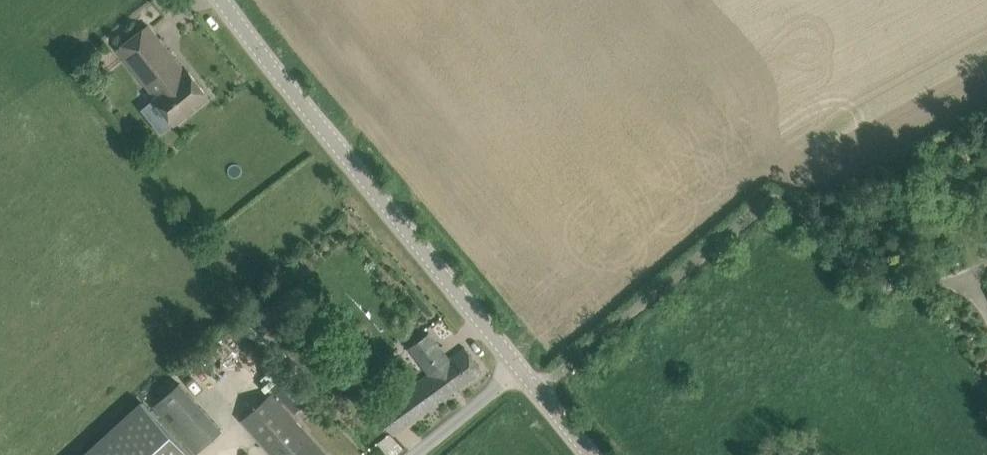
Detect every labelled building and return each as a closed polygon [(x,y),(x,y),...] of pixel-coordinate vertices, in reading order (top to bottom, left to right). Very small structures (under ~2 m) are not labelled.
[(149,24),(118,49),(157,99),(156,99),(173,123),(174,121),(194,108),(209,95),(189,70),(187,72),(149,24)] [(430,373),(376,412),(395,434),(484,369),(466,347),(450,358),(430,332),(414,344),(410,346),(430,373)] [(290,380),(277,392),(295,412),(309,400),(290,380)] [(155,405),(197,452),(222,429),(180,383),(155,405)] [(268,448),(274,454),(326,454),(327,454),(272,393),(242,419),(268,448)] [(83,454),(193,454),(143,401),(83,454)]
